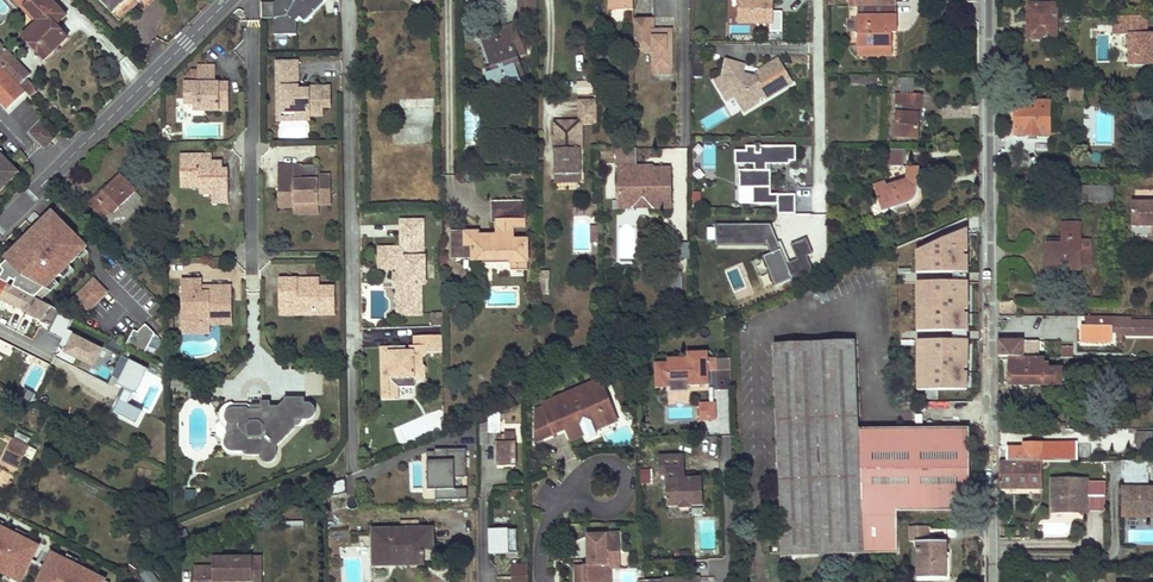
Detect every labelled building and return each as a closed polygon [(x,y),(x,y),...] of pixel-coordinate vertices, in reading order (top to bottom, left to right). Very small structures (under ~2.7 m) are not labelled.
[(28,17),(37,9),(30,1),(28,4),(24,0),(11,0),(28,17)] [(28,4),(30,1),(37,9),(28,17),(35,25),(23,37),(45,60),(68,38),(56,26),(67,15),(52,0),(24,0),(28,4)] [(113,14),(128,0),(99,0),(113,14)] [(283,43),(323,0),(271,0),(260,11),(273,23),(268,29),(283,43)] [(517,18),(536,19),(536,0),(517,0),(517,18)] [(615,11),(634,11),(634,0),(615,0),(615,11)] [(740,22),(771,22),(771,31),(782,31),(782,12),(771,12),(771,0),(741,0),(740,22)] [(1056,39),(1056,5),(1028,5),(1028,18),(1030,18),(1030,39),(1056,39)] [(1119,15),(1119,23),(1122,23),(1122,33),(1128,33),(1128,65),(1152,65),(1152,33),(1149,33),(1149,15),(1119,15)] [(858,17),(858,46),(892,47),(892,33),(892,17),(858,17)] [(653,50),(654,68),(673,67),(672,29),(657,30),(657,33),(654,33),(654,19),(635,20),(635,50),(653,50)] [(495,85),(523,75),(512,42),(521,39),(515,23),(500,29),(503,39),(498,40),(486,45),(493,66),(495,65),(497,70),(490,73),(495,85)] [(1122,33),(1122,23),(1119,23),(1113,23),(1113,33),(1122,33)] [(496,34),(483,38),(486,45),(498,40),(496,34)] [(30,76),(0,45),(0,65),(25,92),(30,97),(37,92),(35,89),(36,88),(27,79),(30,76)] [(792,84),(778,60),(759,71),(762,76),(757,79),(756,78),(743,74),(742,74),(740,81),(722,77),(715,81),(726,101),(735,96),(739,103),(745,100),(759,103),(760,97),(767,99),(792,84)] [(727,61),(722,77),(740,81),(742,74),(743,74),(745,66),(727,61)] [(298,63),(278,63),(278,100),(283,100),(283,112),(295,112),(295,120),(309,120),(309,116),(322,116),(322,108),(330,108),(330,88),(311,88),(308,91),(298,91),(298,63)] [(8,108),(25,92),(0,65),(0,100),(8,108)] [(185,98),(194,98),(193,106),(193,111),(220,112),(220,110),(229,110),(229,84),(216,84),(216,67),(198,67),(198,84),(185,84),(185,98)] [(1072,86),(1072,104),(1084,104),(1084,86),(1072,86)] [(918,138),(918,116),(920,116),(921,95),(897,94),(897,106),(905,106),(904,115),(897,114),(896,137),(918,138)] [(283,100),(278,100),(278,120),(295,120),(295,112),(283,112),(283,100)] [(580,100),(580,121),(598,121),(598,100),(580,100)] [(745,100),(739,103),(744,112),(759,103),(745,100)] [(1049,135),(1049,102),(1015,102),(1015,135),(1049,135)] [(905,106),(897,106),(897,114),(904,115),(905,106)] [(581,174),(580,121),(556,121),(557,174),(581,174)] [(42,123),(32,133),(45,148),(56,138),(42,123)] [(796,160),(796,146),(761,146),(760,153),(756,153),(756,146),(746,146),(746,150),(735,151),(735,164),(754,164),(754,170),(739,170),(740,187),(753,187),(753,203),(778,203),(778,213),(796,213),(795,193),(771,194),(771,169),(767,169),(767,163),(790,163),(790,160),(796,160)] [(620,167),(620,202),(637,201),(636,148),(617,148),(617,164),(620,167)] [(636,148),(637,201),(638,201),(638,196),(650,196),(650,204),(663,204),(663,207),(672,207),(672,189),(668,189),(668,180),(672,180),(671,167),(653,167),(648,172),(648,174),(642,174),(642,168),(638,165),(637,148),(636,148)] [(887,150),(887,167),(903,167),(903,150),(887,150)] [(211,155),(180,155),(180,187),(199,187),(205,182),(210,187),(211,193),(211,203),(227,203),(227,170),(221,170),(216,170),(216,162),(211,162),(211,155)] [(12,177),(0,164),(0,188),(12,177)] [(294,170),(278,170),(278,208),(294,208),(294,204),(317,204),(317,205),(331,205),(330,176),(321,176),(321,167),(301,167),(301,170),(294,170)] [(919,194),(919,188),(919,168),(906,167),(905,179),(887,185),(885,181),(873,185),(882,213),(896,209),(898,214),(909,211),(907,205),(910,205),(912,203),(915,201),(916,200),(918,196),(919,194)] [(581,182),(581,174),(557,174),(557,183),(581,182)] [(103,189),(89,203),(106,220),(135,190),(120,175),(104,191),(103,189)] [(205,182),(199,187),(199,193),(211,193),(210,187),(205,182)] [(1088,187),(1088,202),(1113,202),(1113,186),(1088,187)] [(650,204),(650,196),(638,196),(638,201),(637,201),(620,202),(620,208),(663,207),(663,204),(650,204)] [(511,260),(511,270),(528,270),(528,253),(525,253),(525,239),(513,239),(513,221),(524,221),(524,201),(496,202),(497,221),(497,234),(495,240),(486,240),(478,235),(478,232),(464,232),(465,235),(452,235),(452,258),(472,258),(472,260),(511,260)] [(1131,201),(1131,227),(1152,227),(1152,236),(1152,201),(1131,201)] [(317,204),(294,204),(294,208),(294,215),(318,214),(317,205),(317,204)] [(573,206),(573,214),(594,214),(594,206),(573,206)] [(422,222),(401,222),(402,249),(391,249),(391,268),(401,268),(401,276),(406,276),(406,287),(398,287),(399,315),(421,315),(421,284),(425,284),(425,258),(423,258),(422,222)] [(771,223),(715,225),(716,246),(769,245),(772,253),(763,256),(776,286),(794,279),(814,270),(808,256),(813,254),(807,238),(792,245),(798,259),(788,263),(771,223)] [(952,273),(968,273),(967,224),(923,249),(923,274),(952,273)] [(1047,245),(1047,269),(1080,269),(1080,265),(1080,241),(1080,224),(1062,224),(1062,239),(1062,245),(1047,245)] [(599,225),(591,225),(591,252),(598,252),(599,225)] [(35,270),(26,279),(38,289),(47,279),(51,283),(53,281),(62,289),(63,288),(68,293),(85,277),(80,271),(82,270),(69,257),(80,245),(64,229),(29,265),(35,270)] [(1090,265),(1090,241),(1080,241),(1080,265),(1090,265)] [(671,242),(672,257),(693,257),(693,242),(671,242)] [(391,249),(379,249),(380,269),(391,268),(391,249)] [(127,290),(134,284),(101,251),(95,258),(127,290)] [(952,273),(952,282),(968,282),(968,273),(952,273)] [(317,275),(279,275),(278,315),(335,315),(336,284),(317,284),(317,275)] [(401,276),(393,276),(394,287),(398,287),(406,287),(406,276),(401,276)] [(94,277),(74,297),(89,313),(109,292),(94,277)] [(205,277),(180,277),(180,335),(210,335),(210,325),(232,325),(232,285),(205,285),(205,277)] [(923,283),(924,332),(953,332),(968,332),(968,282),(952,282),(923,283)] [(7,284),(0,298),(8,302),(7,305),(15,309),(16,307),(65,331),(72,317),(7,284)] [(786,291),(786,284),(776,288),(776,295),(786,291)] [(1015,301),(999,301),(999,314),(1016,313),(1015,301)] [(442,326),(442,314),(432,314),(432,327),(442,326)] [(1131,317),(1086,317),(1086,327),(1082,327),(1082,342),(1110,342),(1110,332),(1116,332),(1116,335),(1152,335),(1152,322),(1131,321),(1131,317)] [(953,332),(953,341),(968,341),(968,332),(953,332)] [(442,346),(442,335),(413,336),(413,346),(409,347),(409,351),(405,351),(397,351),(397,347),(380,347),(381,391),(398,391),(398,384),(415,383),(415,380),(425,380),(425,366),(423,364),(422,358),(426,346),(442,346)] [(155,353),(161,354),(163,347),(161,347),(161,343),(152,338),(146,349),(153,353),(155,353)] [(924,341),(924,391),(969,390),(968,341),(953,341),(924,341)] [(1030,341),(998,341),(998,357),(1008,357),(1038,357),(1038,354),(1030,354),(1030,341)] [(854,343),(773,346),(778,452),(898,451),(898,429),(858,429),(854,343)] [(670,365),(657,365),(657,390),(671,390),(671,383),(689,382),(689,388),(709,388),(709,373),(714,373),(730,373),(730,360),(709,361),(709,354),(689,355),(689,360),(670,361),(670,365)] [(121,357),(110,382),(138,394),(149,369),(121,357)] [(1008,357),(1007,384),(1022,384),(1029,384),(1043,384),(1060,384),(1060,380),(1060,373),(1060,370),(1047,370),(1047,365),(1043,365),(1044,357),(1038,357),(1008,357)] [(730,373),(714,373),(714,391),(731,390),(730,373)] [(602,384),(593,387),(598,399),(607,395),(602,384)] [(593,387),(556,404),(561,415),(565,414),(569,423),(565,425),(570,436),(584,430),(585,434),(588,440),(598,436),(596,430),(594,426),(616,417),(607,395),(598,399),(593,387)] [(398,391),(381,391),(381,400),(398,400),(398,391)] [(689,392),(675,391),(675,401),(689,401),(689,392)] [(246,408),(232,408),(228,410),(224,415),(225,420),(229,424),(233,425),(233,433),(226,436),(224,439),(223,443),(226,448),(230,451),(241,451),(247,455),(259,454),(260,458),(265,462),(272,462),(276,458),(277,454),(277,445),(303,419),(311,418),(315,414),(316,407),(310,403),(305,403),(304,397),(284,397),(285,401),(278,407),(272,407),(272,401),(260,401),(261,404),(253,405),(246,408)] [(556,404),(545,408),(555,430),(565,425),(569,423),(565,414),(561,415),(556,404)] [(715,406),(700,406),(700,422),(708,421),(708,410),(715,410),(715,406)] [(545,408),(534,413),(535,443),(556,434),(555,430),(545,408)] [(487,422),(487,433),(499,433),(500,412),(488,417),(488,422),(487,422)] [(616,417),(594,426),(596,430),(617,420),(616,417)] [(969,511),(969,429),(898,429),(898,451),(778,452),(783,557),(897,553),(897,512),(969,511)] [(584,430),(570,436),(572,440),(585,434),(584,430)] [(1137,432),(1136,449),(1152,450),(1152,433),(1137,432)] [(516,467),(515,433),(504,433),(504,437),(496,437),(497,467),(516,467)] [(15,440),(4,462),(18,469),(29,447),(15,440)] [(1077,461),(1077,444),(1023,444),(1023,448),(1007,448),(1007,461),(1043,461),(1077,461)] [(466,450),(426,450),(426,490),(435,490),(435,499),(466,499),(466,480),(466,450)] [(685,456),(660,457),(661,484),(667,484),(668,507),(679,507),(680,509),(692,509),(692,506),(704,506),(703,479),(693,479),(686,479),(686,475),(685,456)] [(1000,461),(999,489),(1042,489),(1043,461),(1007,461),(1000,461)] [(1124,509),(1148,513),(1152,514),(1152,490),(1148,490),(1148,462),(1124,461),(1124,509)] [(1087,479),(1051,479),(1051,511),(1105,511),(1105,481),(1087,481),(1087,479)] [(185,501),(195,501),(195,491),(186,490),(185,501)] [(909,527),(909,536),(925,535),(925,527),(909,527)] [(14,567),(22,551),(27,553),(30,546),(26,544),(27,542),(0,528),(0,560),(14,567)] [(431,528),(372,530),(373,566),(397,565),(397,561),(423,560),(422,540),(432,540),(431,528)] [(508,554),(508,530),(489,530),(490,554),(508,554)] [(587,537),(588,568),(580,568),(580,575),(576,575),(576,581),(590,581),(606,573),(606,566),(608,566),(608,570),(613,569),(622,569),(621,533),(612,533),(612,536),(607,536),(587,537)] [(916,542),(917,578),(946,578),(946,541),(916,542)] [(194,581),(252,581),(252,571),(262,571),(262,556),(212,557),(212,566),(194,566),(194,581)] [(528,566),(512,566),(512,577),(528,577),(528,566)] [(590,581),(613,581),(613,569),(608,570),(608,566),(606,566),(606,573),(590,581)] [(146,581),(159,581),(160,580),(147,569),(140,577),(146,581)] [(262,571),(252,571),(252,581),(262,581),(262,571)]
